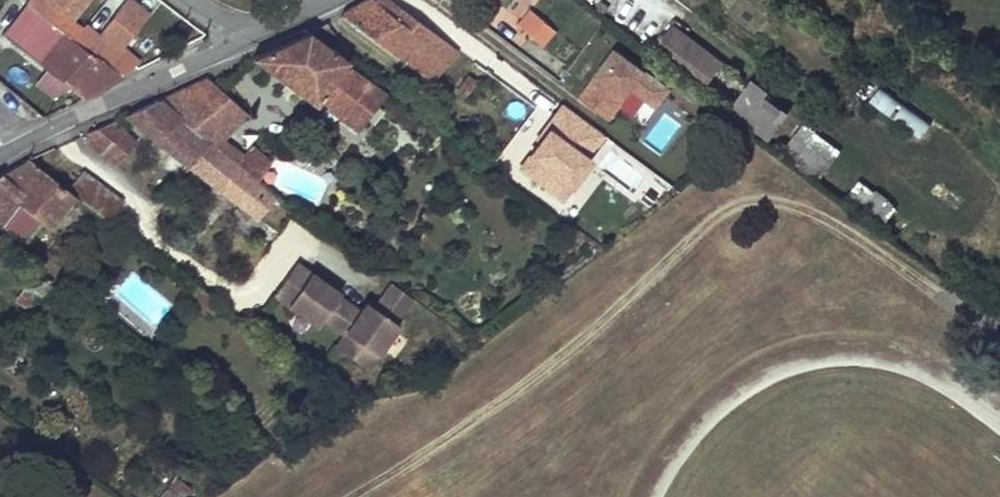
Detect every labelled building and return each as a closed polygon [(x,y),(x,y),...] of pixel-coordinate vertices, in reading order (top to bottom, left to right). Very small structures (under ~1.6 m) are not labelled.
[(12,19),(13,19),(5,29),(11,33),(14,29),(31,6),(43,16),(27,37),(18,49),(71,89),(82,100),(104,90),(122,77),(122,75),(130,69),(117,58),(120,56),(102,42),(105,40),(85,26),(82,30),(45,0),(26,0),(12,19)] [(430,81),(462,45),(423,16),(401,0),(369,0),(342,15),(430,81)] [(423,16),(429,8),(418,0),(401,0),(423,16)] [(602,3),(598,9),(604,13),(608,7),(602,3)] [(43,16),(31,6),(14,29),(27,37),(43,16)] [(528,33),(540,43),(552,28),(541,18),(528,33)] [(310,32),(333,50),(340,41),(324,24),(310,32)] [(721,64),(673,28),(654,53),(702,89),(721,64)] [(385,95),(346,67),(349,63),(333,50),(310,32),(252,58),(316,106),(321,100),(358,128),(385,95)] [(580,97),(614,119),(633,91),(647,69),(615,46),(580,97)] [(673,86),(647,69),(633,91),(658,108),(673,86)] [(457,92),(466,98),(478,82),(469,76),(457,92)] [(208,78),(160,101),(196,132),(212,112),(229,132),(245,113),(214,83),(208,78)] [(748,87),(731,110),(749,124),(769,140),(787,116),(748,87)] [(867,102),(921,135),(930,120),(876,88),(867,102)] [(127,115),(189,166),(208,142),(196,132),(160,101),(127,115)] [(547,128),(589,157),(605,135),(562,105),(547,128)] [(215,149),(217,148),(258,182),(271,165),(271,163),(251,148),(249,149),(243,157),(221,141),(229,132),(212,112),(196,132),(208,142),(215,149)] [(786,139),(818,174),(841,153),(809,119),(786,139)] [(125,132),(113,121),(88,132),(87,142),(102,154),(125,132)] [(589,157),(547,128),(520,168),(563,197),(589,157)] [(136,142),(125,132),(102,154),(116,164),(136,142)] [(189,166),(240,204),(253,214),(257,217),(275,196),(258,182),(217,148),(215,149),(208,142),(189,166)] [(4,226),(19,206),(48,228),(73,195),(68,190),(28,159),(0,175),(0,223),(4,226)] [(73,195),(108,220),(109,219),(122,201),(82,171),(68,190),(73,195)] [(849,197),(888,218),(898,201),(858,179),(849,197)] [(235,212),(247,222),(253,214),(240,204),(235,212)] [(297,262),(273,296),(316,327),(321,320),(342,335),(335,346),(368,370),(399,327),(396,324),(414,300),(390,283),(375,304),(373,308),(366,303),(360,310),(339,295),(340,293),(323,280),(315,274),(297,262)] [(326,277),(317,271),(315,274),(323,280),(326,277)] [(48,299),(27,285),(19,298),(40,311),(48,299)] [(375,304),(368,299),(366,303),(373,308),(375,304)] [(25,353),(29,356),(33,352),(29,348),(25,353)]
